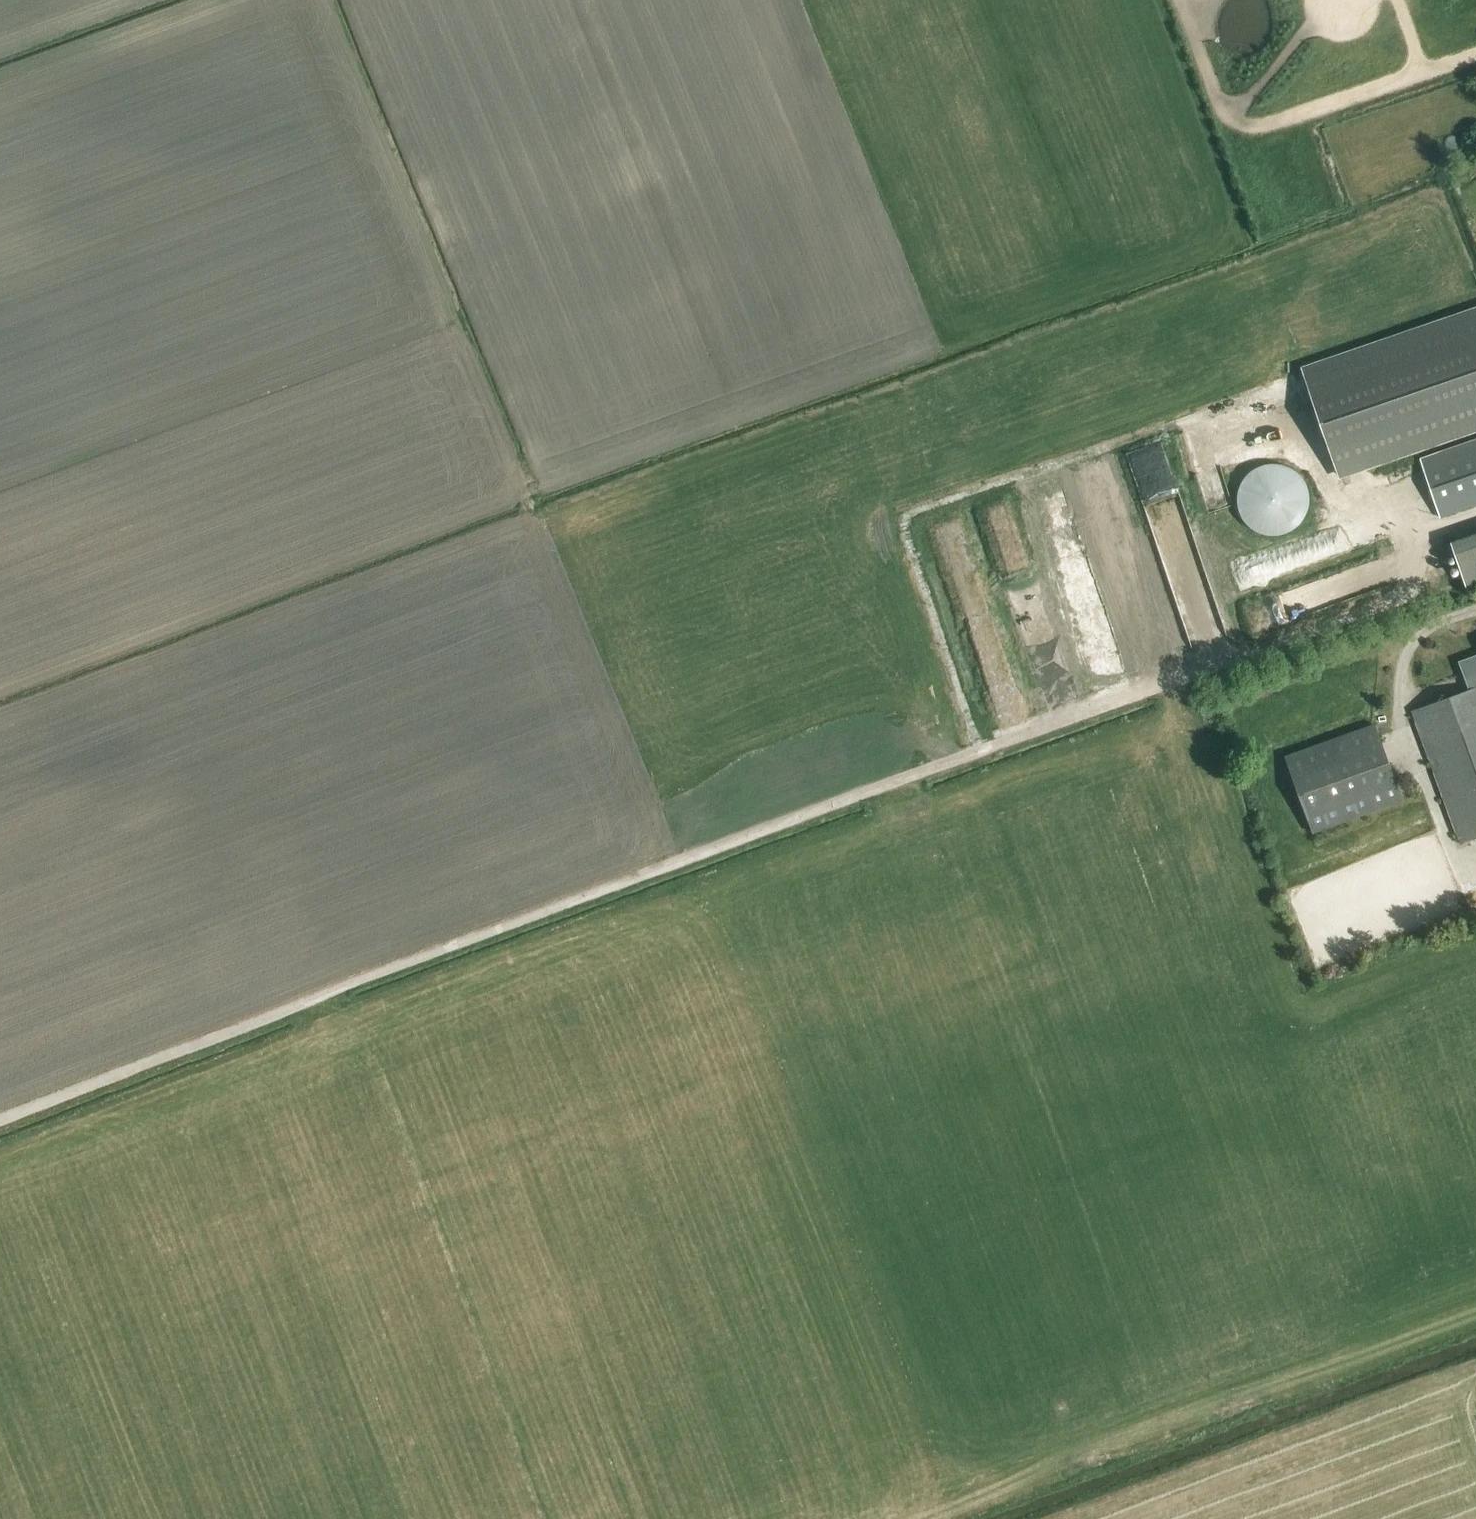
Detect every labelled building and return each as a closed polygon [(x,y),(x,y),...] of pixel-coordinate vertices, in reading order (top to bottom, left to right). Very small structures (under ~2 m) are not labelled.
[(1303,372),(1339,476),(1475,428),(1475,312),(1303,372)] [(1420,461),(1439,516),(1475,503),(1475,442),(1420,461)] [(1280,465),(1268,464),(1264,465),(1259,467),(1254,469),(1247,474),(1242,482),(1238,489),(1236,497),(1236,503),(1237,509),(1239,514),(1242,519),(1245,524),(1251,529),(1257,533),(1263,535),(1268,536),(1273,536),(1279,536),(1287,533),(1293,530),(1298,526),(1302,520),(1306,512),(1308,504),(1308,497),(1307,490),(1304,484),(1300,478),(1294,472),(1287,467),(1280,465)] [(1465,592),(1475,588),(1475,537),(1450,546),(1465,592)] [(1458,662),(1469,691),(1411,712),(1460,844),(1475,838),(1475,656),(1458,662)] [(1285,757),(1311,835),(1402,805),(1376,727),(1285,757)]
